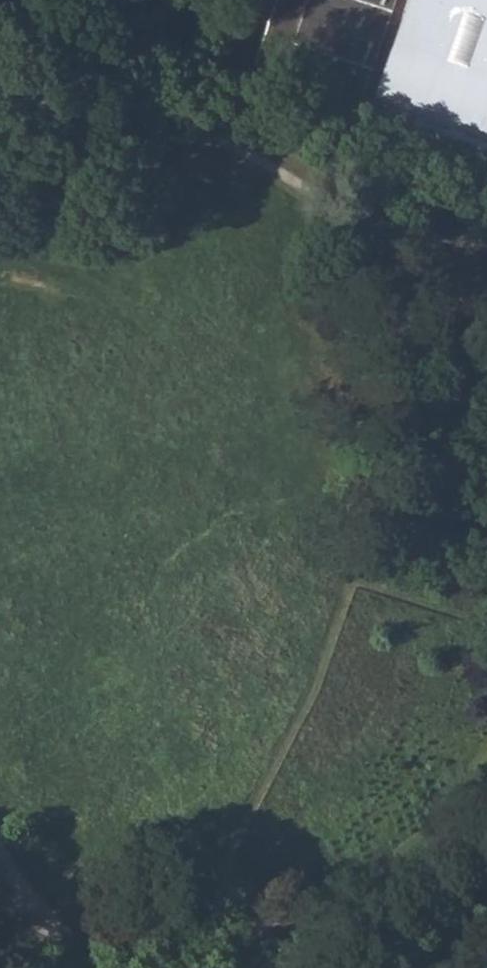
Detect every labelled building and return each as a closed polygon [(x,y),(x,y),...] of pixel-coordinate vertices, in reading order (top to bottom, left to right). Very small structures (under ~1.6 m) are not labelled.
[(359,103),(362,95),(375,99),(369,118),(486,158),(486,0),(274,0),(254,63),(310,81),(309,86),(359,103)]
